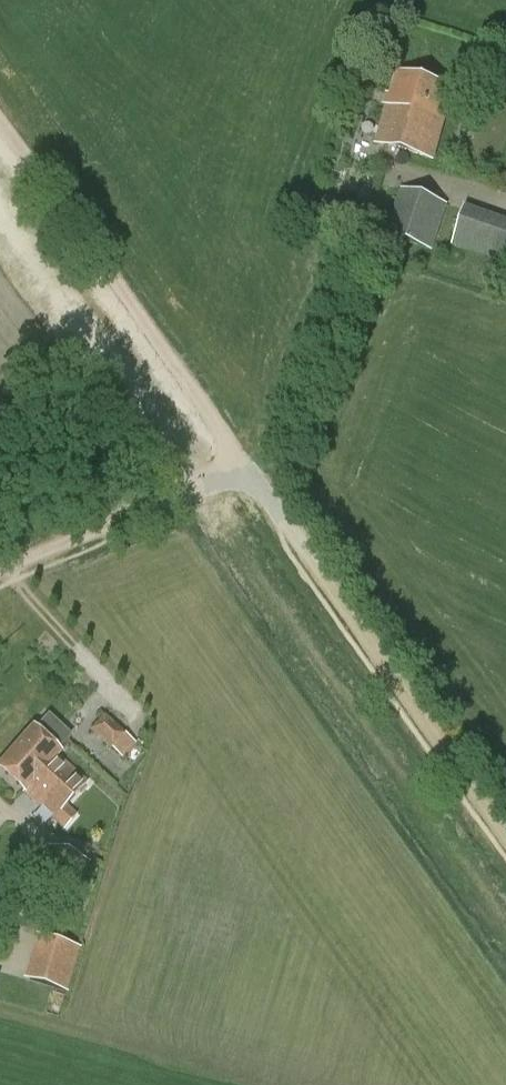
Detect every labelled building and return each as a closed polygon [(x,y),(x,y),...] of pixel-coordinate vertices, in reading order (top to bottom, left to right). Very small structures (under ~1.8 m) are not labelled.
[(399,75),(379,144),(432,159),(452,90),(399,75)] [(447,206),(401,189),(385,236),(431,251),(447,206)] [(505,263),(505,220),(467,205),(453,243),(505,263)] [(90,731),(111,751),(113,749),(122,758),(124,757),(132,765),(145,753),(126,734),(124,736),(104,717),(90,731)] [(57,757),(60,753),(34,730),(0,768),(0,770),(25,793),(57,757)] [(57,757),(25,793),(42,809),(64,830),(77,815),(68,806),(87,784),(57,757)] [(45,845),(27,892),(72,908),(90,862),(45,845)] [(24,979),(69,992),(81,949),(36,936),(24,979)]
